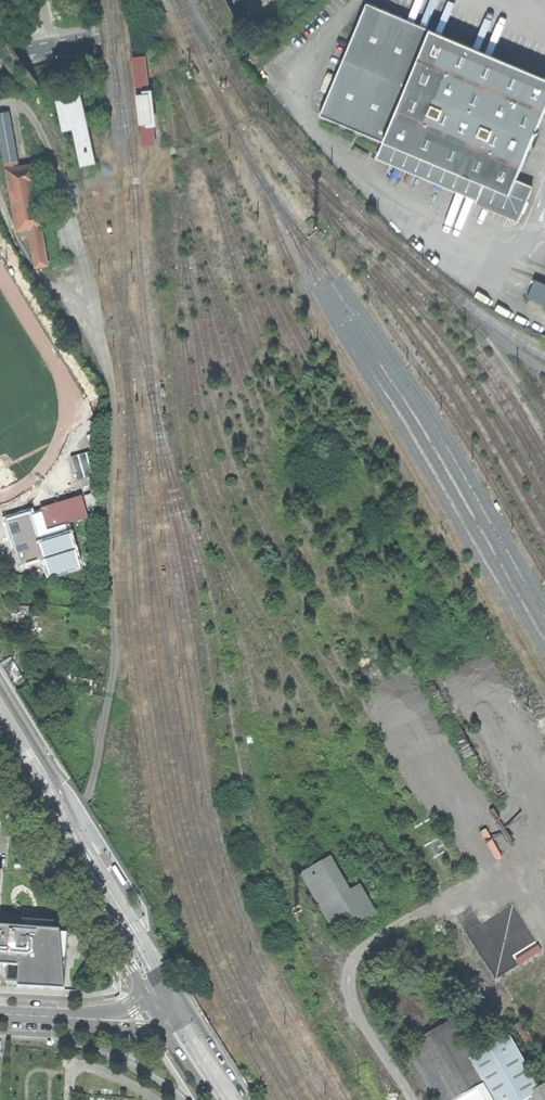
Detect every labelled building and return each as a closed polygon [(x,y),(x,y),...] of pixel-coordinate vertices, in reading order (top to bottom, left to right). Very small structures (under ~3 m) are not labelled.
[(364,3),(317,115),(381,142),(484,185),(479,196),(476,204),(518,221),(533,187),(516,180),(544,112),(544,78),(427,30),(364,3)] [(143,146),(154,144),(145,57),(133,58),(143,146)] [(82,165),(94,162),(78,90),(56,95),(64,130),(74,128),(82,165)] [(7,170),(18,168),(8,113),(0,114),(0,128),(7,170)] [(377,153),(479,196),(484,185),(381,142),(377,153)] [(36,267),(47,265),(41,226),(42,226),(39,209),(38,210),(33,182),(35,182),(32,165),(18,168),(7,170),(18,230),(29,228),(36,267)] [(535,277),(527,295),(544,303),(544,282),(535,277)] [(73,457),(79,479),(95,475),(89,452),(73,457)] [(84,496),(88,511),(96,509),(96,507),(103,505),(99,492),(84,496)] [(73,523),(85,520),(78,499),(38,511),(39,513),(45,532),(67,525),(73,523)] [(83,568),(67,525),(45,532),(39,513),(33,515),(32,510),(4,519),(20,567),(43,560),(49,579),(83,568)] [(349,892),(330,857),(307,870),(340,929),(368,913),(355,889),(349,892)] [(111,868),(110,870),(121,887),(125,885),(115,869),(113,867),(111,868)] [(108,915),(110,914),(98,896),(95,898),(105,914),(106,916),(108,915)] [(22,919),(21,928),(54,930),(54,922),(22,919)] [(7,966),(18,967),(17,976),(17,982),(17,988),(64,990),(68,931),(54,930),(21,928),(0,926),(0,966),(7,966)] [(6,981),(17,982),(17,976),(18,967),(7,966),(6,981)] [(493,1080),(484,1085),(449,1023),(404,1049),(433,1099),(505,1099),(493,1080)] [(524,1099),(544,1099),(544,1088),(524,1099)]
